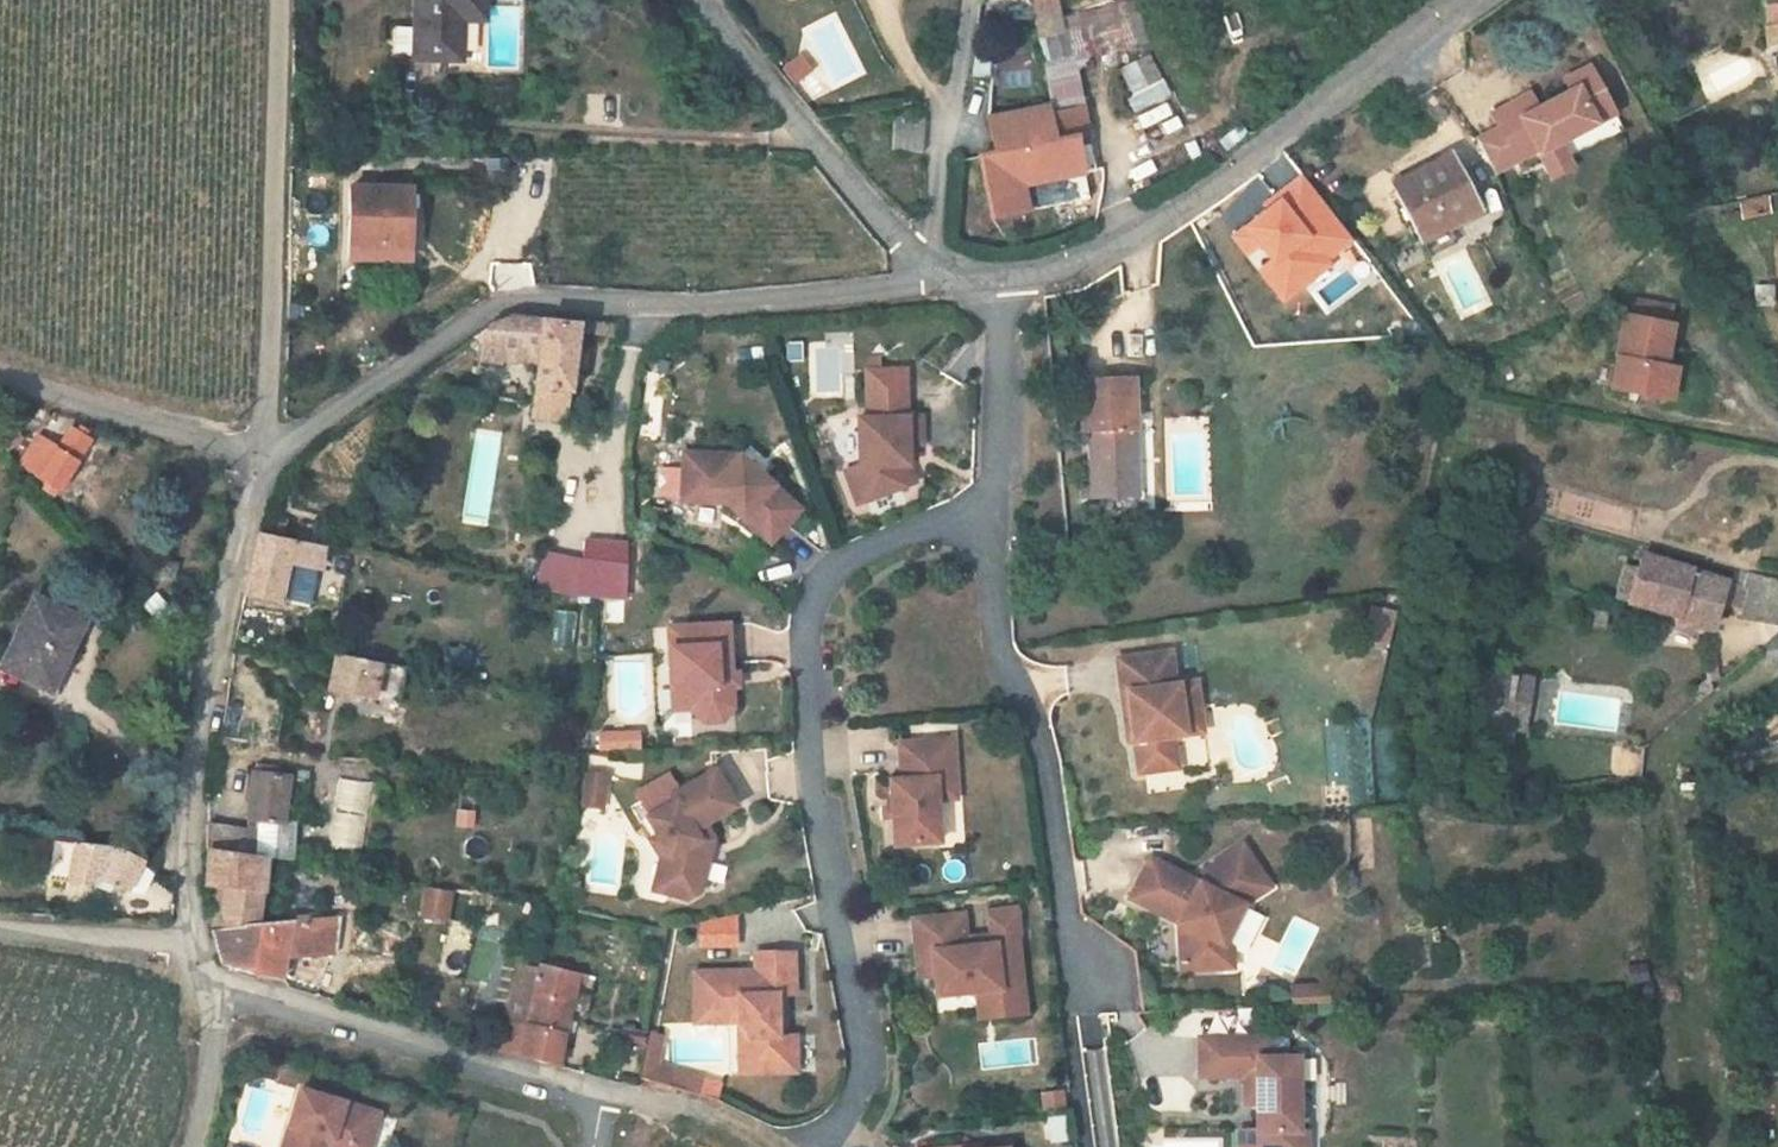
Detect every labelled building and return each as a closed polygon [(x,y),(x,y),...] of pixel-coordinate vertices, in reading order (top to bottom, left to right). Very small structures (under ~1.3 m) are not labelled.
[(412,76),(462,79),(463,25),(487,25),(487,0),(414,0),(412,76)] [(1042,66),(1045,66),(1048,65),(1062,64),(1060,43),(1055,7),(1047,7),(1046,0),(980,0),(980,15),(1035,9),(1042,66)] [(1777,40),(1777,0),(1775,0),(1748,3),(1751,46),(1777,40)] [(1132,17),(1118,22),(1138,74),(1152,71),(1132,17)] [(1062,64),(1067,91),(1138,74),(1118,22),(1060,43),(1062,64)] [(408,53),(408,26),(393,26),(393,53),(408,53)] [(1716,102),(1768,76),(1755,49),(1702,75),(1716,102)] [(799,52),(778,66),(791,84),(812,70),(799,52)] [(986,112),(992,62),(972,59),(966,109),(986,112)] [(1084,160),(1067,91),(1062,64),(1048,65),(1048,95),(1048,140),(985,156),(993,190),(978,194),(993,255),(1089,231),(1083,206),(1094,203),(1086,167),(1053,175),(1051,168),(1084,160)] [(1565,143),(1616,119),(1591,65),(1532,92),(1531,90),(1486,111),(1494,127),(1475,135),(1493,174),(1536,154),(1548,180),(1576,167),(1565,143)] [(900,146),(895,179),(926,185),(932,151),(900,146)] [(1225,233),(1282,302),(1355,242),(1298,173),(1225,233)] [(1385,215),(1419,275),(1440,263),(1467,246),(1431,187),(1385,215)] [(349,202),(349,260),(405,261),(404,203),(349,202)] [(1675,334),(1634,312),(1602,379),(1657,404),(1667,378),(1658,373),(1675,334)] [(477,353),(474,374),(497,376),(498,362),(531,366),(526,419),(563,423),(573,335),(574,322),(509,319),(484,327),(466,345),(477,353)] [(611,338),(612,325),(574,322),(573,335),(611,338)] [(1069,402),(1069,425),(1121,421),(1121,400),(1069,402)] [(850,501),(898,483),(890,462),(899,462),(899,456),(898,441),(905,441),(913,441),(912,413),(849,416),(851,463),(837,468),(850,501)] [(51,416),(41,433),(61,445),(71,428),(51,416)] [(1121,421),(1069,425),(1070,454),(1079,454),(1081,522),(1124,522),(1123,496),(1113,496),(1112,453),(1122,452),(1121,421)] [(61,445),(41,433),(21,469),(48,484),(45,489),(58,497),(91,439),(71,428),(61,445)] [(1123,496),(1122,452),(1112,453),(1113,496),(1123,496)] [(678,453),(677,502),(720,503),(765,543),(796,508),(734,454),(678,453)] [(890,462),(898,483),(906,480),(899,462),(890,462)] [(536,552),(533,580),(574,584),(577,556),(536,552)] [(313,568),(250,554),(233,623),(264,627),(273,592),(308,599),(313,568)] [(591,598),(594,558),(577,556),(574,584),(533,580),(532,592),(591,598)] [(1625,556),(1614,604),(1692,626),(1703,629),(1710,602),(1734,610),(1732,618),(1771,636),(1777,601),(1625,556)] [(0,664),(0,667),(48,691),(83,624),(34,599),(0,664)] [(200,630),(204,612),(176,605),(172,623),(200,630)] [(1591,638),(1594,624),(1593,625),(1580,621),(1577,632),(1591,638)] [(690,687),(691,709),(704,721),(721,720),(733,707),(732,685),(731,672),(729,622),(669,626),(672,688),(690,687)] [(1173,737),(1186,736),(1183,709),(1201,707),(1198,681),(1176,683),(1173,650),(1119,656),(1128,741),(1134,740),(1137,773),(1177,768),(1173,737)] [(1485,671),(1485,725),(1530,726),(1531,671),(1485,671)] [(392,696),(325,685),(320,719),(388,729),(392,696)] [(690,687),(672,688),(674,710),(691,709),(690,687)] [(1183,709),(1186,736),(1204,734),(1201,707),(1183,709)] [(693,733),(734,733),(734,721),(693,721),(693,733)] [(1326,727),(1330,779),(1346,778),(1343,726),(1326,727)] [(639,748),(637,727),(596,730),(597,751),(639,748)] [(892,816),(894,843),(939,840),(936,798),(942,798),(941,776),(955,776),(953,738),(899,741),(901,778),(890,778),(892,805),(892,816)] [(735,805),(714,769),(672,794),(676,800),(648,817),(658,835),(671,855),(662,891),(687,897),(700,890),(707,861),(700,849),(702,841),(712,835),(705,823),(735,805)] [(253,771),(246,815),(282,821),(289,776),(253,771)] [(579,804),(589,805),(591,789),(603,790),(605,774),(583,772),(579,804)] [(955,776),(941,776),(942,798),(956,797),(955,776)] [(591,789),(589,805),(601,807),(603,790),(591,789)] [(892,805),(882,806),(883,817),(892,816),(892,805)] [(258,830),(205,823),(202,874),(215,876),(213,919),(258,924),(266,862),(255,860),(258,830)] [(658,835),(651,839),(661,857),(653,889),(662,891),(671,855),(658,835)] [(700,849),(707,861),(713,838),(712,835),(702,841),(700,849)] [(107,849),(53,843),(49,887),(116,897),(118,892),(140,897),(149,864),(107,849)] [(1131,893),(1169,915),(1176,901),(1187,907),(1179,921),(1181,968),(1223,967),(1223,942),(1243,901),(1270,885),(1245,844),(1212,864),(1203,881),(1153,854),(1131,893)] [(425,888),(420,917),(443,921),(448,892),(425,888)] [(1176,901),(1169,915),(1179,921),(1187,907),(1176,901)] [(933,976),(935,995),(976,991),(997,989),(998,998),(1022,995),(1017,944),(994,946),(994,943),(966,946),(962,911),(911,916),(917,965),(932,963),(933,976)] [(1411,946),(1439,939),(1433,917),(1405,924),(1411,946)] [(309,972),(314,942),(212,927),(223,962),(276,978),(280,968),(309,972)] [(330,944),(314,942),(309,972),(325,975),(330,944)] [(1232,948),(1223,942),(1223,967),(1232,966),(1232,948)] [(739,1022),(749,1037),(749,1073),(797,1072),(796,1034),(785,1034),(778,1035),(777,994),(784,994),(795,993),(794,951),(754,952),(754,970),(694,971),(695,1023),(739,1022)] [(539,970),(517,968),(506,1054),(564,1069),(576,983),(586,984),(587,976),(578,975),(578,969),(540,963),(539,970)] [(932,963),(917,965),(918,977),(933,976),(932,963)] [(1289,983),(1290,1003),(1327,1001),(1326,981),(1289,983)] [(997,989),(976,991),(979,1018),(1024,1013),(1022,995),(998,998),(997,989)] [(777,994),(778,1035),(785,1034),(784,994),(777,994)] [(739,1022),(740,1073),(749,1073),(749,1037),(739,1022)] [(655,1046),(656,1034),(632,1030),(630,1042),(655,1046)] [(1255,1146),(1306,1146),(1306,1132),(1297,1132),(1299,1057),(1269,1057),(1269,1036),(1200,1035),(1199,1075),(1245,1075),(1244,1084),(1256,1084),(1256,1103),(1256,1130),(1256,1131),(1255,1146)] [(1256,1084),(1244,1084),(1244,1103),(1256,1103),(1256,1084)] [(1062,1087),(1038,1090),(1041,1109),(1065,1106),(1062,1087)] [(282,1146),(323,1146),(324,1142),(331,1139),(358,1146),(368,1146),(378,1113),(299,1089),(282,1146)] [(1064,1142),(1064,1114),(1046,1114),(1045,1141),(1064,1142)] [(1238,1146),(1255,1146),(1256,1131),(1256,1130),(1238,1130),(1238,1146)] [(331,1139),(324,1142),(323,1146),(358,1146),(331,1139)]
